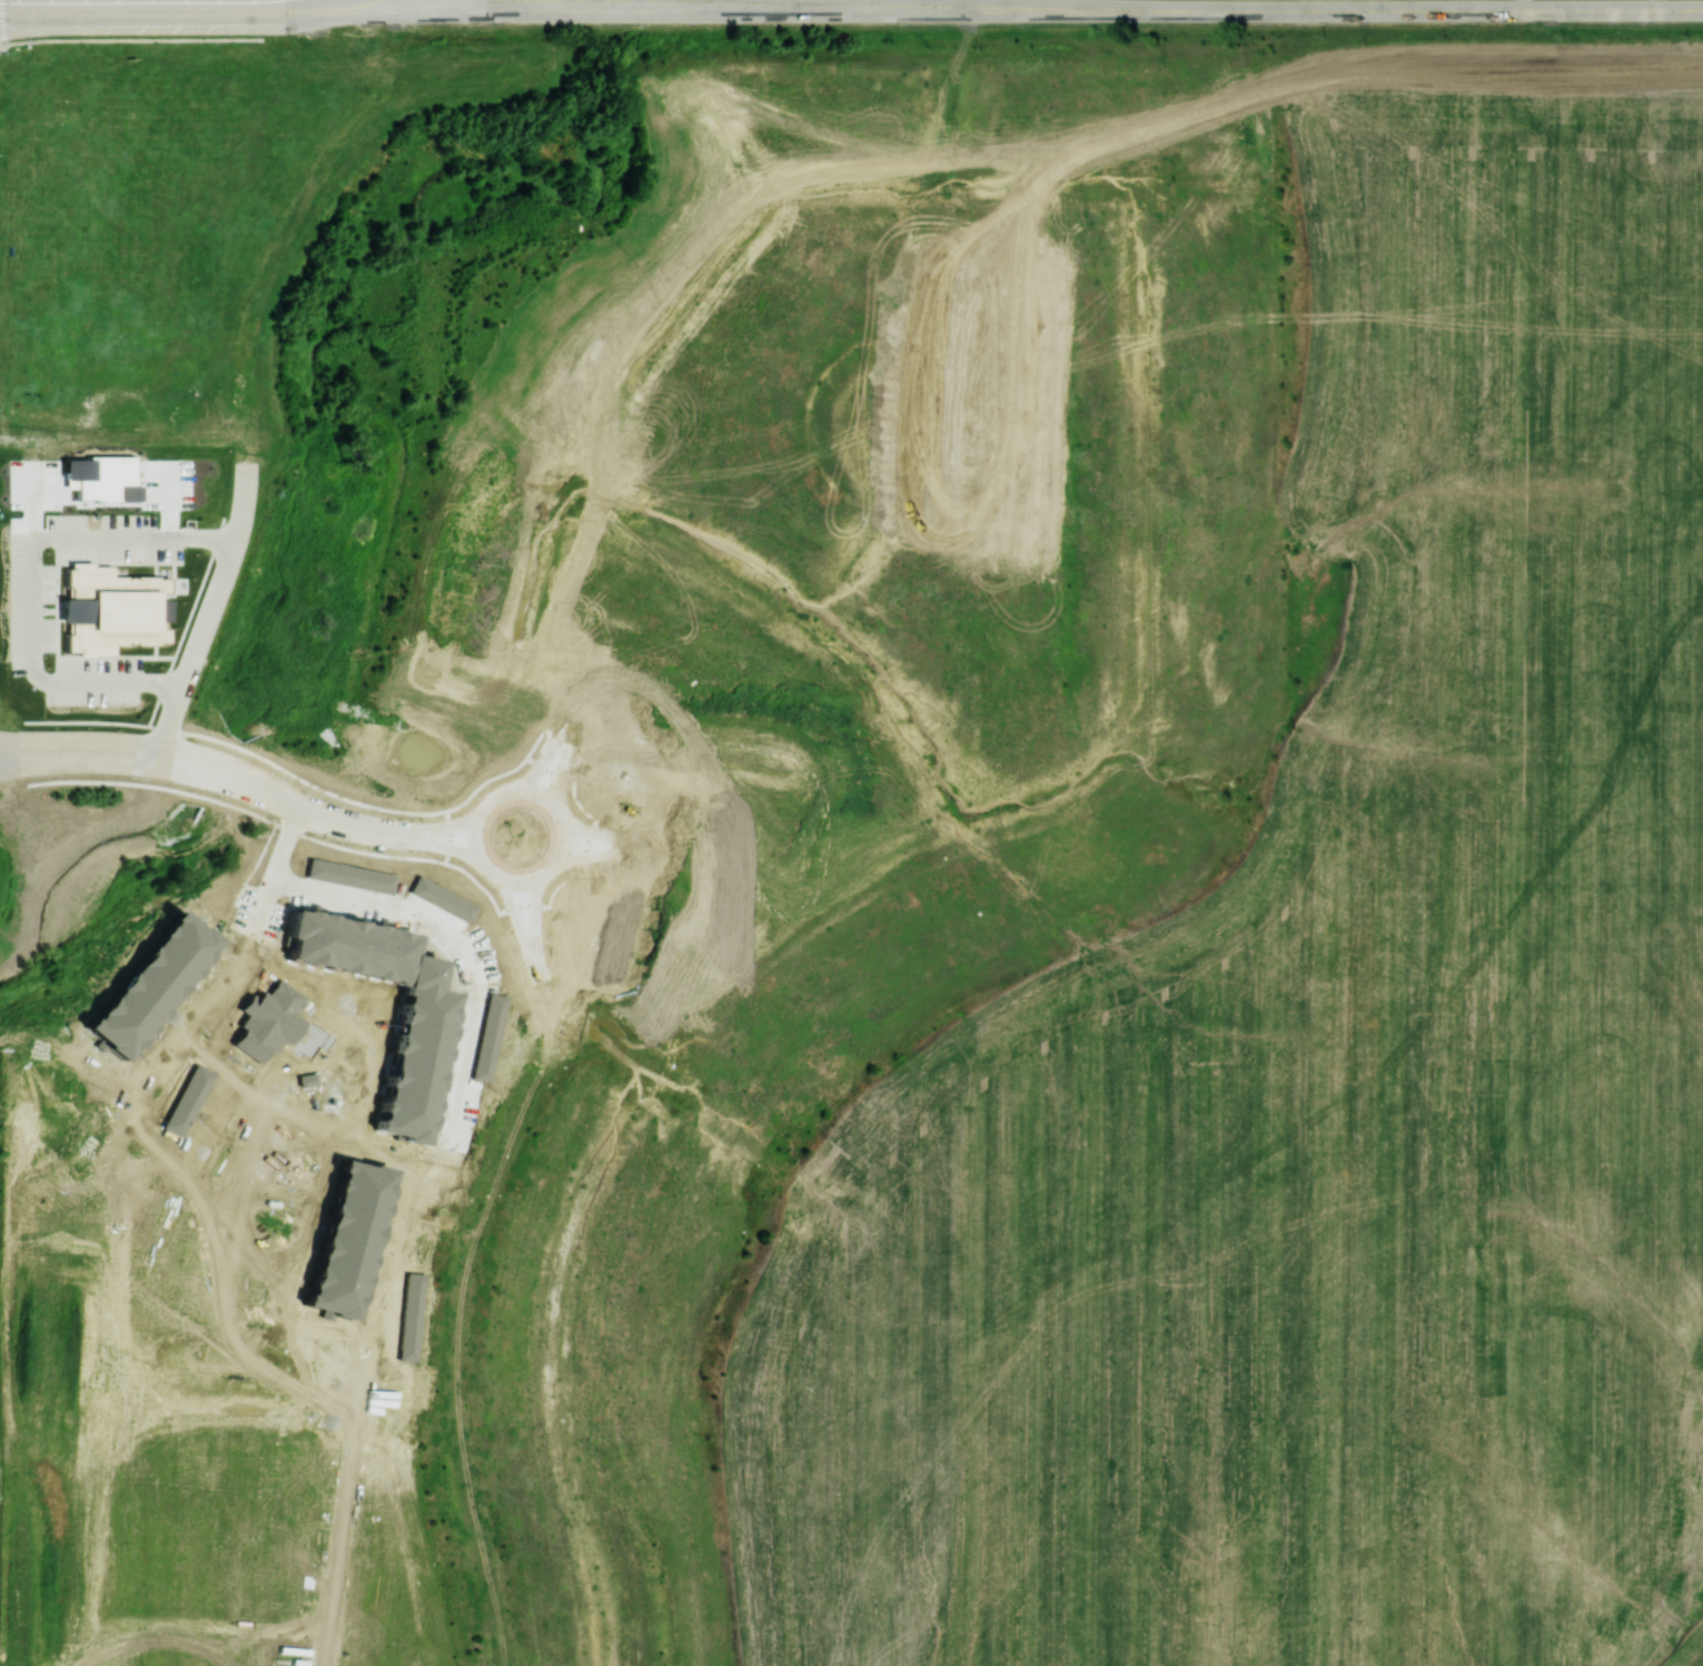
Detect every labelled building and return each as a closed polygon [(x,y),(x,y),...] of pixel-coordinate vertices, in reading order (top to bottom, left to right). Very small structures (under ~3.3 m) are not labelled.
[(135,456),(64,457),(64,488),(75,488),(75,500),(135,500),(135,456)] [(155,631),(155,590),(113,590),(113,563),(67,563),(67,598),(61,598),(61,622),(67,622),(66,653),(106,653),(107,630),(155,631)] [(167,599),(156,599),(156,620),(167,620),(167,599)]
